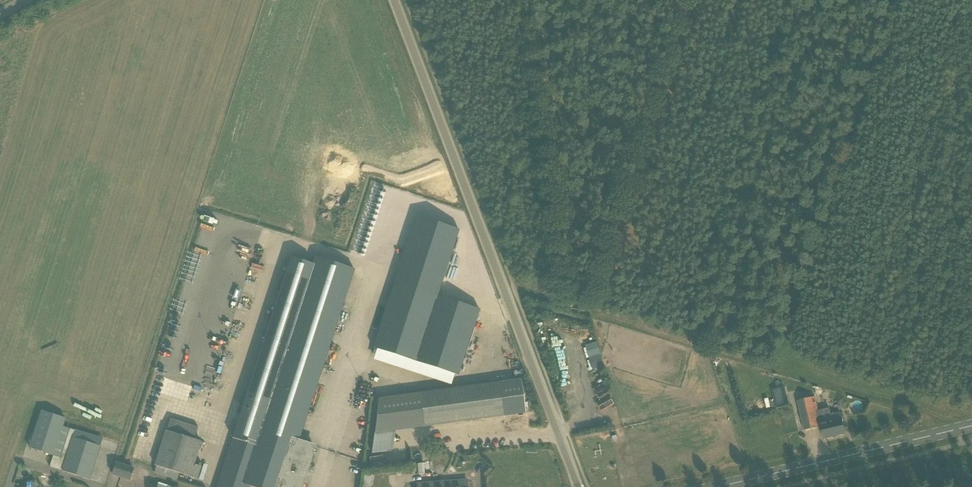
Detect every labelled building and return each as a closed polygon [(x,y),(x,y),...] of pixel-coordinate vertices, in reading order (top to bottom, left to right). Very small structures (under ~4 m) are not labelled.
[(458,376),(480,310),(437,296),(457,231),(416,217),(395,282),(374,348),(458,376)] [(252,486),(301,486),(314,446),(299,442),(355,270),(315,256),(312,264),(291,257),(217,486),(250,486),(252,486)] [(597,341),(585,344),(591,370),(604,366),(597,341)] [(514,380),(373,398),(377,432),(518,414),(514,380)] [(772,390),(774,401),(787,398),(785,387),(772,390)] [(798,401),(805,431),(819,428),(819,427),(822,426),(824,439),(846,434),(842,420),(833,422),(830,409),(818,412),(815,397),(798,401)] [(89,480),(93,470),(103,439),(64,427),(66,418),(42,411),(30,448),(53,456),(50,467),(89,480)] [(179,473),(196,478),(200,466),(195,464),(202,442),(195,440),(199,427),(171,418),(155,466),(156,466),(154,474),(177,481),(179,473)] [(111,474),(128,479),(131,468),(115,462),(111,474)] [(418,475),(422,474),(425,474),(424,463),(417,464),(418,475)]
